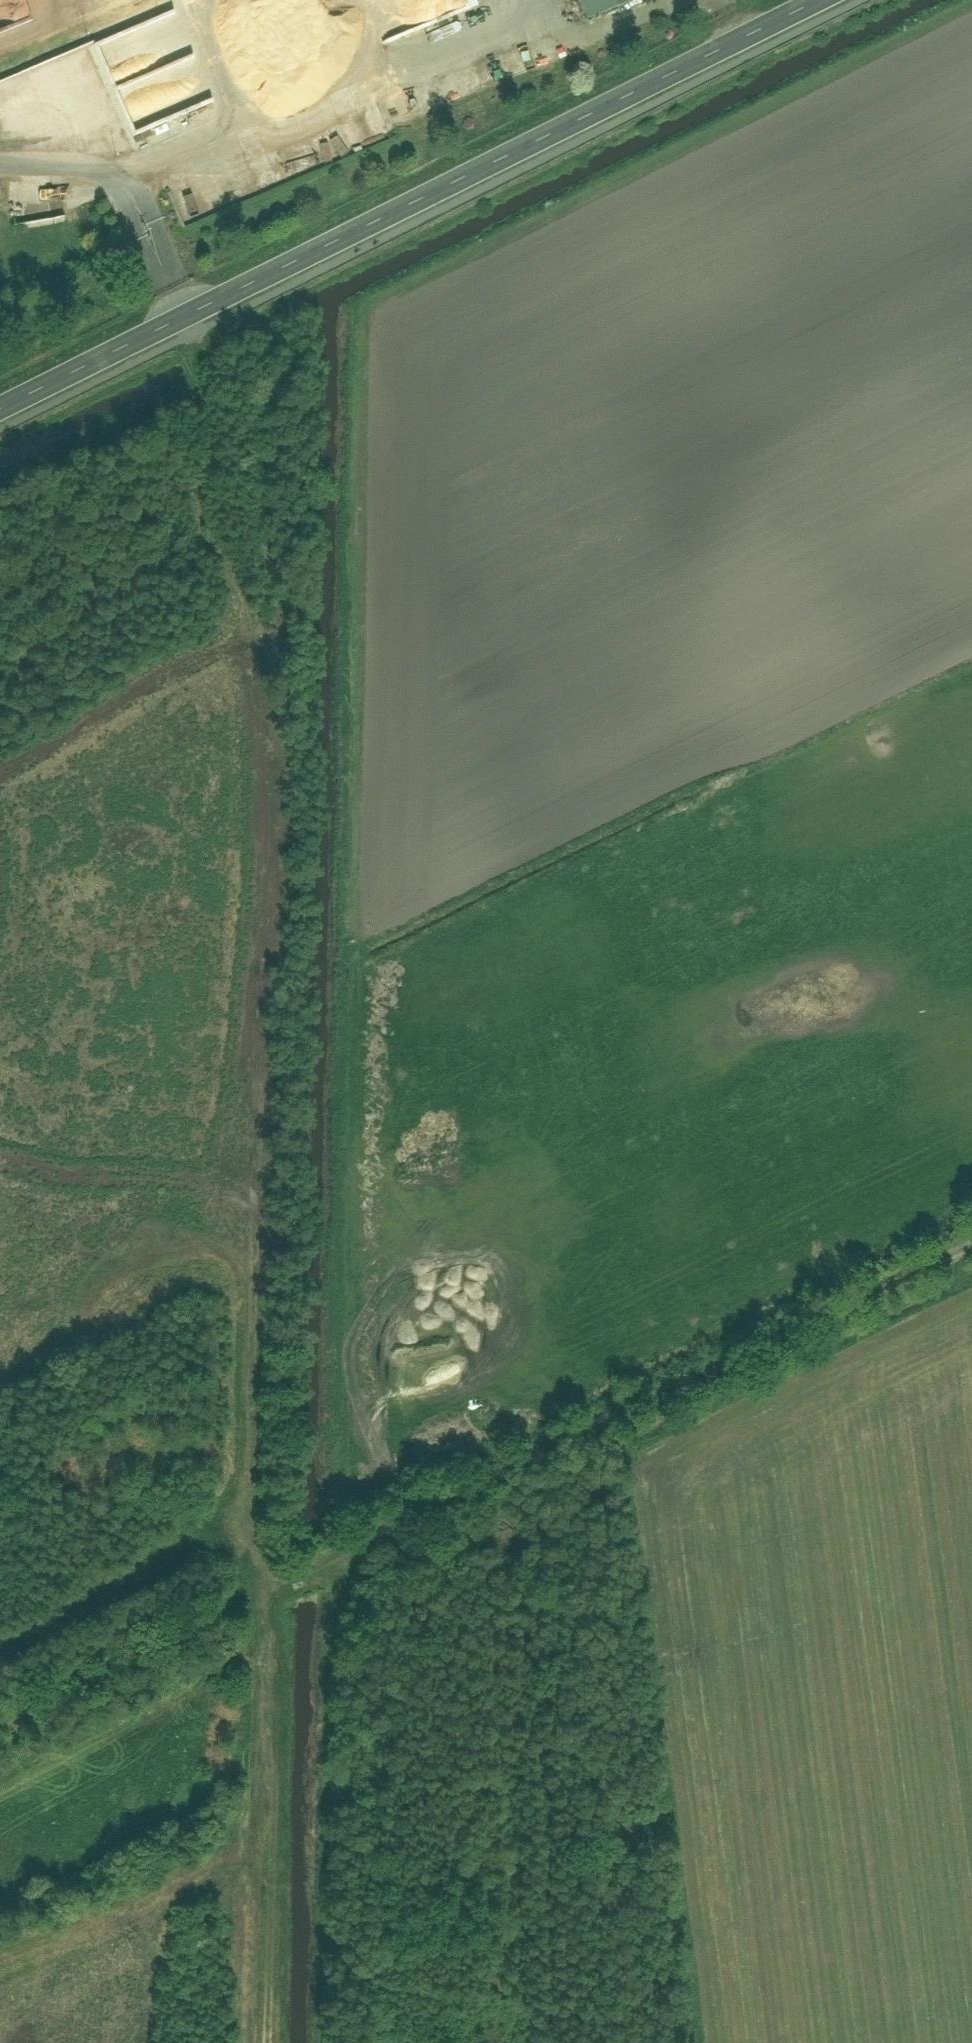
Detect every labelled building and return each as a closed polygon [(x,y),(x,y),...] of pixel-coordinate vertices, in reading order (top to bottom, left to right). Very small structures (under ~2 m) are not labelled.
[(225,97),(281,74),(251,0),(200,0),(187,5),(225,97)] [(572,23),(629,0),(563,0),(572,23)] [(0,84),(0,148),(88,118),(93,131),(105,126),(114,153),(138,145),(104,49),(0,84)]
